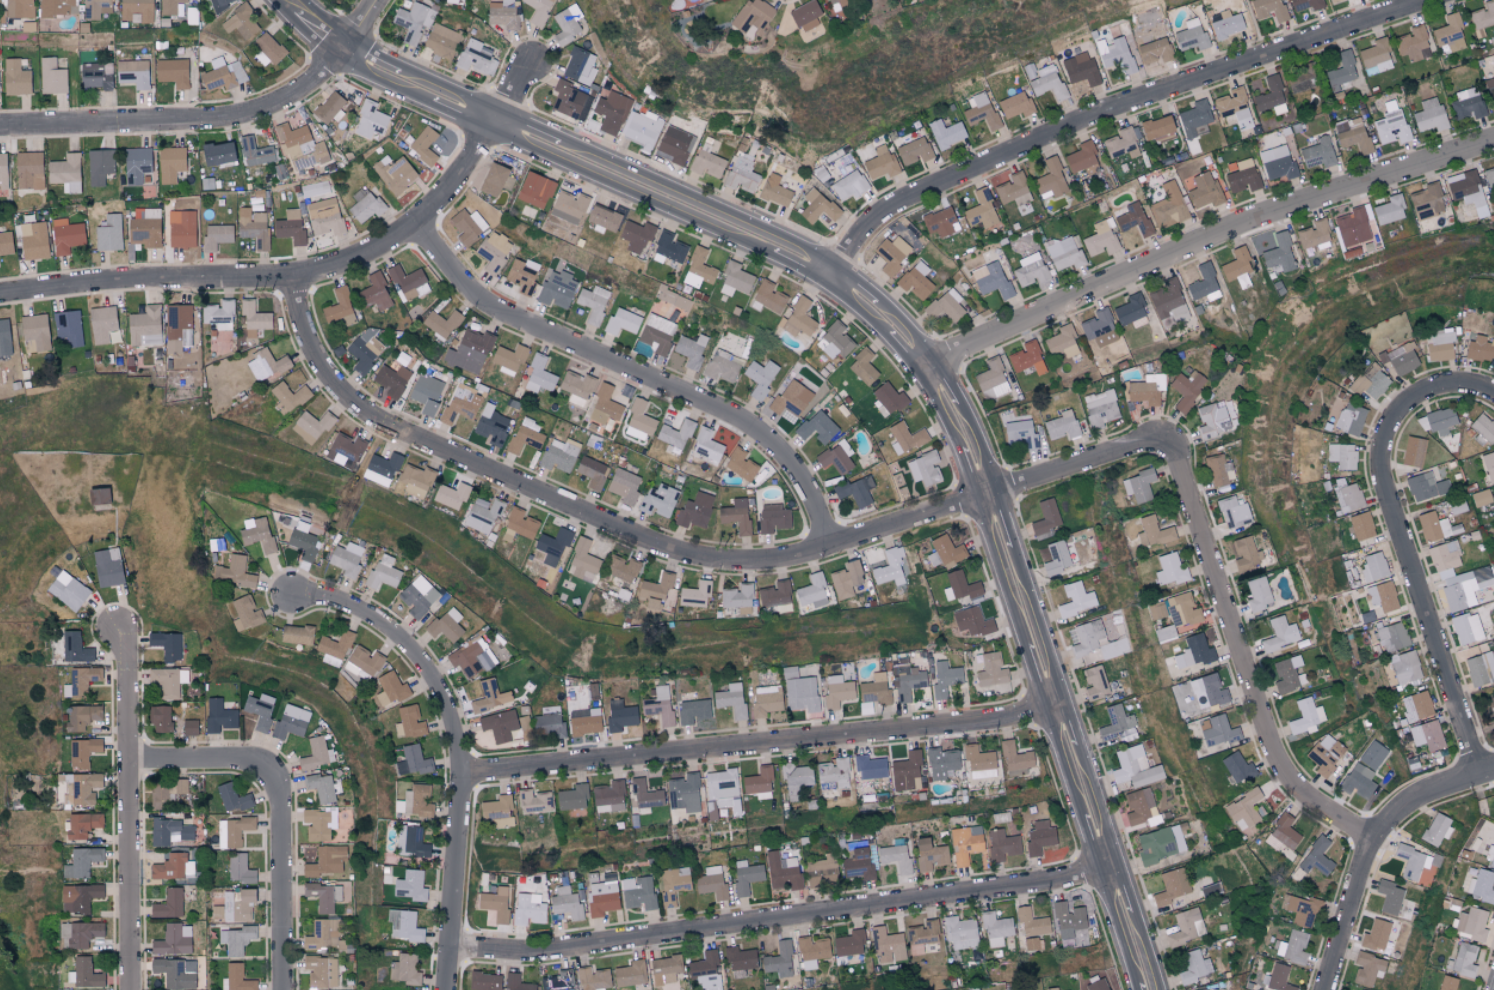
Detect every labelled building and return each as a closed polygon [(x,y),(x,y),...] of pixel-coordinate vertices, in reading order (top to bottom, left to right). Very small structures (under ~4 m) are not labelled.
[(6,18),(34,18),(33,0),(6,0),(6,18)] [(40,16),(75,16),(76,0),(40,0),(40,16)] [(89,20),(111,21),(112,0),(83,0),(83,9),(89,9),(89,20)] [(153,0),(121,0),(120,21),(130,21),(130,12),(141,13),(140,23),(152,24),(153,0)] [(176,16),(176,3),(186,4),(186,0),(160,0),(160,16),(176,16)] [(235,5),(233,0),(210,0),(214,11),(235,5)] [(519,14),(514,14),(514,0),(501,0),(501,3),(488,3),(487,24),(505,25),(504,30),(518,31),(519,14)] [(759,34),(775,10),(759,0),(747,0),(731,24),(744,33),(748,27),(759,34)] [(814,0),(811,0),(789,11),(799,31),(824,19),(814,0)] [(841,10),(838,2),(845,0),(828,0),(832,13),(841,10)] [(1250,1),(1256,21),(1272,17),(1273,24),(1286,20),(1280,0),(1254,0),(1250,1)] [(1325,7),(1323,0),(1289,0),(1293,13),(1310,8),(1311,12),(1325,7)] [(1493,23),(1493,0),(1488,0),(1481,2),(1483,7),(1467,12),(1473,30),(1493,23)] [(414,47),(423,24),(430,27),(436,11),(412,2),(409,12),(397,8),(391,24),(408,30),(403,42),(414,47)] [(249,16),(253,13),(246,3),(219,22),(227,34),(235,29),(243,40),(258,30),(249,16)] [(1207,16),(1216,40),(1245,29),(1239,13),(1230,17),(1227,9),(1207,16)] [(1436,47),(1446,44),(1448,52),(1465,48),(1456,11),(1444,14),(1447,25),(1431,29),(1436,47)] [(1184,21),(1186,29),(1173,32),(1179,51),(1196,45),(1197,50),(1210,46),(1205,31),(1201,32),(1197,17),(1184,21)] [(459,34),(433,22),(422,47),(447,59),(459,34)] [(1393,38),(1399,56),(1407,54),(1410,62),(1431,56),(1421,23),(1409,27),(1410,33),(1393,38)] [(252,43),(258,50),(253,55),(263,66),(268,60),(273,66),(286,53),(265,31),(252,43)] [(1124,74),(1135,71),(1124,35),(1111,39),(1113,47),(1107,49),(1104,39),(1095,41),(1103,68),(1121,62),(1124,74)] [(1372,40),(1374,45),(1357,50),(1365,76),(1392,67),(1388,52),(1390,51),(1385,35),(1372,40)] [(455,67),(467,71),(468,69),(492,78),(498,61),(490,58),(493,49),(466,38),(455,67)] [(1172,59),(1167,38),(1137,44),(1142,65),(1172,59)] [(597,69),(591,67),(596,55),(573,46),(561,75),(589,86),(597,69)] [(1336,52),(1340,67),(1324,72),(1331,93),(1338,90),(1336,84),(1357,77),(1348,48),(1336,52)] [(1060,60),(1068,83),(1085,78),(1088,87),(1099,83),(1089,51),(1060,60)] [(225,66),(221,56),(209,61),(213,70),(200,75),(207,92),(223,86),(224,90),(247,81),(239,60),(225,66)] [(40,94),(66,94),(65,70),(55,70),(55,58),(39,58),(40,94)] [(3,59),(4,96),(30,95),(29,71),(19,71),(19,59),(3,59)] [(187,60),(155,60),(156,82),(174,82),(174,90),(187,90),(187,60)] [(116,61),(117,84),(134,83),(135,91),(148,90),(147,61),(116,61)] [(1036,70),(1039,77),(1028,82),(1034,96),(1051,89),(1056,102),(1067,97),(1053,63),(1036,70)] [(80,89),(112,88),(111,64),(80,64),(80,89)] [(1318,83),(1311,64),(1284,74),(1291,92),(1318,83)] [(1264,77),(1268,92),(1252,97),(1257,112),(1272,107),(1274,115),(1287,112),(1276,73),(1264,77)] [(1483,80),(1491,105),(1493,104),(1493,76),(1483,80)] [(590,94),(571,89),(573,83),(556,78),(552,90),(556,91),(550,110),(582,120),(590,94)] [(1213,98),(1217,117),(1234,114),(1236,122),(1250,119),(1242,85),(1228,88),(1230,94),(1213,98)] [(1454,92),(1456,101),(1450,102),(1454,120),(1484,114),(1478,87),(1454,92)] [(338,109),(345,101),(332,89),(311,112),(325,124),(331,117),(336,121),(343,113),(338,109)] [(597,96),(592,112),(603,115),(598,130),(618,137),(631,98),(608,90),(606,99),(597,96)] [(1034,112),(1025,90),(998,101),(1005,119),(1021,112),(1023,116),(1034,112)] [(999,127),(986,91),(966,98),(970,108),(962,111),(967,125),(984,119),(989,131),(999,127)] [(1421,110),(1411,113),(1416,131),(1435,126),(1436,131),(1447,127),(1438,95),(1419,101),(1421,110)] [(374,110),(377,102),(365,98),(351,132),(369,140),(373,130),(381,133),(388,115),(374,110)] [(1191,102),(1193,108),(1177,113),(1186,139),(1208,132),(1205,123),(1212,121),(1204,98),(1191,102)] [(1379,144),(1396,139),(1396,142),(1409,139),(1401,108),(1381,113),(1383,118),(1373,121),(1379,144)] [(632,111),(623,138),(642,145),(639,151),(651,155),(663,118),(645,112),(644,115),(632,111)] [(1174,132),(1169,115),(1141,122),(1145,140),(1174,132)] [(1332,124),(1339,148),(1357,143),(1360,155),(1371,152),(1361,115),(1332,124)] [(944,128),(939,118),(927,123),(939,150),(967,137),(960,121),(944,128)] [(273,126),(279,144),(284,142),(289,159),(292,158),(295,170),(328,160),(323,140),(312,143),(307,124),(289,130),(286,122),(273,126)] [(407,147),(430,166),(438,156),(427,147),(438,134),(426,124),(407,147)] [(695,136),(666,125),(655,155),(684,166),(695,136)] [(1102,140),(1111,161),(1138,150),(1129,125),(1116,130),(1118,134),(1102,140)] [(892,139),(903,166),(919,160),(920,162),(933,157),(921,127),(892,139)] [(1284,143),(1279,131),(1261,138),(1265,150),(1284,143)] [(1298,150),(1305,169),(1321,163),(1322,168),(1336,163),(1326,134),(1316,138),(1318,143),(1298,150)] [(240,136),(243,165),(275,161),(273,146),(254,148),(252,135),(240,136)] [(203,166),(234,160),(230,139),(199,146),(203,166)] [(1077,144),(1079,149),(1063,156),(1070,173),(1098,162),(1089,139),(1077,144)] [(862,161),(869,179),(886,172),(888,177),(898,173),(886,142),(873,148),(876,156),(862,161)] [(1298,176),(1294,160),(1289,161),(1286,145),(1259,151),(1265,180),(1284,176),(1285,179),(1298,176)] [(185,171),(184,147),(158,148),(159,184),(176,184),(175,171),(185,171)] [(142,185),(142,172),(151,172),(150,148),(124,149),(125,185),(142,185)] [(105,186),(104,174),(114,173),(114,149),(88,150),(89,186),(105,186)] [(754,157),(737,151),(724,185),(737,190),(737,188),(753,194),(760,175),(749,171),(754,157)] [(15,152),(16,189),(43,188),(42,152),(15,152)] [(47,161),(47,183),(62,183),(62,193),(81,193),(80,152),(65,152),(65,161),(47,161)] [(418,175),(400,155),(392,162),(384,154),(369,167),(395,196),(418,175)] [(1032,179),(1040,200),(1067,189),(1054,154),(1042,159),(1048,174),(1032,179)] [(1224,175),(1231,194),(1248,188),(1249,191),(1261,187),(1251,157),(1235,162),(1238,170),(1224,175)] [(477,189),(495,197),(508,169),(490,161),(477,189)] [(829,185),(840,203),(868,186),(857,168),(829,185)] [(1450,200),(1461,198),(1463,204),(1472,202),(1476,218),(1487,215),(1476,168),(1444,176),(1450,200)] [(1484,170),(1488,189),(1493,188),(1493,168),(1484,170)] [(1194,209),(1211,201),(1212,206),(1223,202),(1210,169),(1191,177),(1195,188),(1186,191),(1194,209)] [(515,197),(543,209),(555,182),(527,170),(515,197)] [(1014,199),(1016,205),(1032,200),(1021,170),(1009,174),(1011,181),(994,187),(1001,204),(1014,199)] [(780,176),(769,171),(759,196),(786,207),(793,191),(777,184),(780,176)] [(1188,218),(1173,179),(1160,184),(1165,198),(1148,205),(1157,230),(1188,218)] [(300,186),(302,197),(329,191),(327,180),(300,186)] [(1424,184),(1425,188),(1408,193),(1416,220),(1445,211),(1436,180),(1424,184)] [(347,209),(360,224),(372,213),(377,217),(386,208),(364,184),(351,195),(356,201),(347,209)] [(809,203),(798,213),(810,224),(822,211),(832,221),(840,213),(812,186),(802,197),(809,203)] [(973,191),(979,205),(963,211),(968,226),(981,222),(983,227),(998,222),(986,186),(973,191)] [(588,196),(576,192),(575,195),(558,189),(549,215),(578,225),(588,196)] [(1387,196),(1388,202),(1372,206),(1377,224),(1405,217),(1399,193),(1387,196)] [(305,203),(312,236),(331,232),(331,235),(343,233),(336,197),(305,203)] [(1152,233),(1139,200),(1111,211),(1120,232),(1136,226),(1141,238),(1152,233)] [(585,220),(594,224),(592,229),(602,233),(604,228),(614,232),(622,214),(593,202),(585,220)] [(1333,219),(1343,247),(1372,237),(1360,205),(1349,209),(1350,213),(1333,219)] [(953,232),(950,224),(957,222),(951,206),(921,217),(927,234),(936,230),(938,238),(953,232)] [(255,238),(255,250),(267,251),(267,212),(251,212),(251,207),(238,207),(237,238),(255,238)] [(456,238),(464,247),(488,226),(474,210),(469,215),(462,207),(449,219),(461,233),(456,238)] [(160,248),(161,208),(134,208),(134,218),(128,218),(128,245),(142,245),(142,247),(160,248)] [(274,238),(291,237),(292,246),(304,245),(304,228),(300,228),(299,208),(285,209),(285,219),(273,220),(274,238)] [(195,247),(195,210),(168,211),(169,248),(195,247)] [(121,213),(104,213),(105,221),(95,221),(96,250),(122,249),(121,213)] [(1300,248),(1316,244),(1317,249),(1332,245),(1324,217),(1310,221),(1311,226),(1295,230),(1300,248)] [(54,256),(69,255),(69,245),(84,244),(83,222),(67,224),(67,218),(51,219),(54,256)] [(1081,239),(1088,256),(1106,248),(1108,252),(1119,248),(1107,218),(1091,224),(1095,233),(1081,239)] [(625,249),(640,255),(645,240),(651,241),(656,226),(644,222),(642,226),(625,219),(618,237),(628,241),(625,249)] [(21,259),(48,258),(46,221),(20,223),(21,259)] [(233,242),(232,224),(203,225),(204,252),(216,251),(216,242),(233,242)] [(488,260),(483,268),(494,274),(512,242),(489,229),(475,253),(488,260)] [(688,245),(671,240),(673,233),(660,230),(654,254),(683,262),(688,245)] [(1277,247),(1260,252),(1265,267),(1279,263),(1282,271),(1295,267),(1284,230),(1273,233),(1277,247)] [(12,253),(10,231),(0,232),(0,254),(12,253)] [(1087,264),(1074,232),(1044,245),(1055,271),(1072,264),(1074,269),(1087,264)] [(879,270),(889,278),(913,249),(896,236),(891,242),(884,237),(873,251),(886,261),(879,270)] [(1226,281),(1250,270),(1246,261),(1250,259),(1243,244),(1231,250),(1234,259),(1219,266),(1226,281)] [(682,282),(699,288),(702,280),(712,283),(717,270),(701,264),(707,249),(695,245),(682,282)] [(1049,280),(1040,252),(1018,259),(1020,267),(1013,269),(1019,287),(1036,282),(1036,284),(1049,280)] [(519,284),(517,293),(531,297),(535,282),(534,282),(539,263),(525,259),(524,261),(511,258),(505,280),(519,284)] [(934,285),(923,277),(929,269),(916,259),(897,285),(907,292),(908,290),(922,301),(934,285)] [(747,294),(754,275),(738,270),(740,264),(729,260),(717,292),(731,297),(734,289),(747,294)] [(971,270),(979,295),(997,289),(1001,300),(1011,296),(999,260),(971,270)] [(1196,265),(1201,280),(1186,285),(1191,300),(1205,295),(1207,300),(1220,296),(1208,261),(1196,265)] [(420,267),(403,275),(397,263),(387,268),(404,302),(430,290),(420,267)] [(550,268),(536,300),(549,306),(551,303),(566,309),(578,280),(550,268)] [(367,275),(371,285),(357,291),(363,307),(374,303),(378,311),(394,305),(380,270),(367,275)] [(1158,320),(1171,314),(1174,322),(1189,316),(1173,277),(1162,281),(1164,287),(1147,294),(1158,320)] [(750,307),(759,311),(761,306),(779,314),(786,296),(771,290),(774,283),(761,279),(750,307)] [(321,308),(325,321),(353,314),(345,285),(333,288),(337,304),(321,308)] [(610,292),(593,285),(591,292),(580,287),(574,302),(590,308),(584,323),(597,328),(610,292)] [(954,322),(965,312),(957,303),(962,299),(950,286),(923,311),(931,320),(942,310),(954,322)] [(1126,296),(1128,302),(1112,308),(1119,326),(1146,315),(1138,292),(1126,296)] [(794,335),(798,330),(809,337),(817,323),(803,314),(811,301),(800,295),(780,327),(794,335)] [(202,323),(216,323),(216,330),(233,330),(232,298),(219,299),(219,304),(201,304),(202,323)] [(272,313),(254,312),(254,298),(241,298),(240,316),(244,316),(244,329),(271,329),(272,313)] [(160,304),(144,304),(144,314),(128,314),(128,345),(160,345),(160,304)] [(191,304),(165,305),(167,353),(182,353),(182,346),(192,346),(191,304)] [(107,331),(116,330),(115,306),(90,307),(91,344),(108,343),(107,331)] [(618,327),(635,334),(643,311),(630,306),(628,311),(614,306),(604,331),(615,336),(618,327)] [(1093,310),(1095,318),(1080,322),(1085,339),(1114,330),(1107,306),(1093,310)] [(431,309),(421,322),(445,340),(463,316),(453,309),(445,320),(431,309)] [(67,337),(68,347),(82,346),(80,310),(54,311),(55,337),(67,337)] [(677,324),(648,312),(632,351),(649,358),(651,352),(664,357),(677,324)] [(20,316),(22,340),(34,338),(35,351),(50,349),(47,314),(20,316)] [(0,319),(0,356),(10,355),(9,319),(0,319)] [(831,359),(836,353),(842,359),(855,344),(841,332),(845,327),(836,319),(814,344),(831,359)] [(1065,357),(1079,353),(1069,322),(1056,327),(1059,333),(1043,339),(1049,357),(1063,352),(1065,357)] [(368,341),(375,334),(367,326),(346,349),(359,361),(353,368),(361,375),(381,353),(368,341)] [(480,374),(492,334),(483,331),(482,333),(463,327),(456,351),(446,348),(442,362),(480,374)] [(1454,358),(1450,329),(1424,332),(1428,362),(1454,358)] [(709,338),(698,333),(694,341),(679,335),(672,351),(688,357),(684,366),(695,371),(709,338)] [(1488,338),(1488,336),(1475,334),(1473,341),(1468,340),(1465,357),(1493,362),(1493,339),(1488,338)] [(1385,351),(1394,375),(1420,366),(1410,341),(1385,351)] [(526,347),(516,344),(513,352),(496,346),(490,362),(500,365),(498,371),(515,377),(526,347)] [(251,353),(254,359),(246,363),(256,382),(292,366),(287,355),(274,361),(267,346),(251,353)] [(846,366),(867,386),(879,373),(866,362),(874,354),(865,346),(846,366)] [(733,382),(741,357),(713,348),(704,376),(716,379),(716,377),(733,382)] [(557,376),(542,370),(547,357),(536,352),(522,389),(535,394),(538,387),(551,392),(557,376)] [(1011,390),(996,355),(985,360),(989,369),(974,375),(985,401),(1011,390)] [(748,394),(758,401),(780,368),(767,360),(762,367),(751,360),(742,374),(756,382),(748,394)] [(1374,400),(1390,379),(1368,362),(1348,388),(1357,395),(1361,390),(1374,400)] [(395,400),(413,373),(400,365),(395,372),(382,364),(372,379),(388,389),(385,394),(395,400)] [(584,407),(594,377),(584,374),(583,376),(565,370),(558,389),(570,393),(567,402),(584,407)] [(1173,408),(1184,415),(1207,379),(1193,370),(1187,378),(1178,372),(1169,386),(1182,395),(1173,408)] [(444,383),(419,373),(408,398),(422,403),(418,412),(430,417),(444,383)] [(1144,382),(1127,382),(1128,401),(1146,400),(1146,406),(1159,406),(1158,390),(1164,390),(1163,374),(1144,374),(1144,382)] [(813,393),(789,377),(768,408),(777,414),(783,406),(798,416),(813,393)] [(293,394),(280,380),(269,390),(279,401),(274,406),(284,417),(311,393),(304,384),(293,394)] [(908,400),(901,391),(897,394),(886,380),(871,392),(877,400),(873,403),(884,418),(908,400)] [(587,420),(603,426),(607,415),(619,420),(624,406),(608,400),(613,386),(601,382),(587,420)] [(440,422),(451,426),(456,413),(473,420),(482,397),(454,386),(440,422)] [(1091,430),(1103,427),(1102,422),(1120,417),(1112,388),(1082,397),(1091,430)] [(623,432),(637,437),(639,432),(652,436),(657,420),(642,415),(647,401),(636,397),(623,432)] [(1197,426),(1201,440),(1231,431),(1222,400),(1196,408),(1201,425),(1197,426)] [(473,432),(488,438),(487,443),(499,448),(508,425),(489,418),(493,405),(485,402),(473,432)] [(1357,436),(1366,411),(1343,402),(1334,427),(1357,436)] [(1437,437),(1449,434),(1447,426),(1456,424),(1452,407),(1417,415),(1421,432),(1435,429),(1437,437)] [(794,432),(803,440),(811,432),(824,444),(839,429),(817,408),(794,432)] [(1048,439),(1066,434),(1067,439),(1079,435),(1072,408),(1059,411),(1061,417),(1044,421),(1048,439)] [(317,421),(305,411),(290,427),(311,446),(336,418),(327,410),(317,421)] [(1493,441),(1493,424),(1480,412),(1469,426),(1478,433),(1475,437),(1488,448),(1493,441)] [(518,455),(522,444),(539,450),(544,435),(537,432),(540,424),(520,417),(507,452),(518,455)] [(656,439),(667,443),(664,451),(680,457),(693,421),(683,418),(678,431),(661,424),(656,439)] [(924,428),(909,434),(903,420),(888,426),(895,442),(891,444),(896,455),(929,440),(924,428)] [(1025,449),(1039,448),(1037,430),(1032,431),(1031,420),(1004,422),(1006,445),(1024,443),(1025,449)] [(718,461),(724,445),(709,440),(713,430),(700,425),(691,451),(718,461)] [(325,458),(352,470),(366,440),(355,436),(353,440),(336,432),(325,458)] [(1401,463),(1419,468),(1426,439),(1407,435),(1401,463)] [(538,466),(550,470),(552,466),(569,473),(579,448),(550,437),(538,466)] [(831,464),(839,475),(853,466),(847,457),(853,453),(843,438),(815,458),(823,469),(831,464)] [(1355,444),(1327,443),(1327,461),(1337,461),(1337,469),(1354,470),(1355,444)] [(723,467),(750,481),(758,466),(743,458),(746,451),(734,445),(723,467)] [(906,460),(914,482),(921,479),(924,487),(942,480),(937,465),(940,464),(935,450),(906,460)] [(362,478),(390,487),(401,455),(391,451),(388,460),(371,454),(362,478)] [(1488,483),(1493,481),(1493,451),(1480,454),(1488,483)] [(1228,483),(1220,453),(1204,457),(1212,487),(1228,483)] [(574,472),(590,478),(586,487),(599,492),(609,467),(581,455),(574,472)] [(405,484),(403,492),(424,500),(434,470),(424,467),(423,470),(405,464),(399,482),(405,484)] [(1135,472),(1136,475),(1121,481),(1126,495),(1132,493),(1135,504),(1152,498),(1147,483),(1156,480),(1151,466),(1135,472)] [(632,506),(641,476),(614,468),(607,491),(622,495),(620,502),(632,506)] [(1413,502),(1450,490),(1447,479),(1434,483),(1430,471),(1405,479),(1413,502)] [(850,494),(857,509),(872,502),(867,489),(874,486),(869,473),(833,489),(838,500),(850,494)] [(457,510),(462,501),(465,503),(471,487),(458,481),(455,490),(439,483),(432,499),(457,510)] [(680,491),(658,482),(655,489),(648,486),(637,509),(651,515),(652,512),(667,518),(680,491)] [(1339,513),(1363,507),(1357,482),(1333,489),(1339,513)] [(108,487),(88,488),(89,504),(109,503),(108,487)] [(1471,493),(1474,507),(1492,503),(1489,489),(1471,493)] [(713,496),(695,490),(692,501),(683,498),(675,524),(687,528),(688,523),(704,528),(713,496)] [(1246,503),(1237,505),(1234,495),(1217,499),(1225,528),(1251,522),(1246,503)] [(490,503),(474,497),(464,525),(490,535),(503,501),(493,497),(490,503)] [(746,518),(745,497),(732,498),(732,507),(717,507),(718,522),(736,522),(737,536),(750,535),(749,518),(746,518)] [(1033,535),(1061,526),(1052,497),(1037,502),(1042,519),(1029,523),(1033,535)] [(758,504),(759,534),(772,533),(772,528),(790,527),(789,509),(781,509),(781,503),(758,504)] [(533,538),(537,520),(522,516),(524,509),(511,506),(504,530),(533,538)] [(1447,518),(1438,521),(1434,510),(1416,515),(1425,543),(1452,535),(1447,518)] [(1347,517),(1355,541),(1374,535),(1367,511),(1347,517)] [(1175,540),(1173,527),(1157,530),(1154,514),(1138,517),(1141,532),(1137,533),(1140,547),(1175,540)] [(275,552),(265,515),(242,521),(244,529),(239,530),(242,545),(260,541),(263,555),(275,552)] [(554,538),(538,533),(533,548),(559,557),(563,545),(568,546),(573,532),(558,526),(554,538)] [(289,545),(302,550),(299,559),(311,563),(321,538),(295,528),(289,545)] [(930,540),(935,552),(927,555),(932,567),(943,562),(945,567),(968,558),(962,544),(952,547),(946,533),(930,540)] [(591,540),(579,535),(568,563),(574,566),(571,573),(592,581),(601,560),(586,553),(591,540)] [(1231,541),(1236,558),(1233,559),(1236,570),(1264,562),(1260,550),(1255,552),(1250,535),(1231,541)] [(1045,575),(1076,566),(1069,544),(1064,546),(1061,540),(1046,544),(1051,561),(1042,564),(1045,575)] [(1448,612),(1476,605),(1472,590),(1493,584),(1489,566),(1454,575),(1451,567),(1461,565),(1455,541),(1429,547),(1440,588),(1442,588),(1448,612)] [(344,549),(335,545),(327,563),(344,569),(342,574),(352,579),(365,549),(347,542),(344,549)] [(870,570),(874,584),(893,579),(895,586),(908,583),(898,546),(883,550),(887,565),(870,570)] [(117,547),(92,551),(98,587),(123,583),(117,547)] [(1363,556),(1366,566),(1359,568),(1364,583),(1389,575),(1381,551),(1363,556)] [(394,558),(378,552),(366,586),(375,589),(378,581),(395,587),(401,571),(390,567),(394,558)] [(1189,579),(1186,567),(1180,568),(1176,552),(1158,556),(1161,571),(1155,572),(1158,586),(1189,579)] [(256,575),(244,573),(246,555),(230,553),(228,567),(213,565),(211,581),(255,586),(256,575)] [(628,557),(626,561),(611,554),(603,572),(631,583),(640,562),(628,557)] [(850,585),(863,582),(857,559),(844,562),(850,585)] [(1063,569),(1065,579),(1086,573),(1084,563),(1063,569)] [(828,573),(837,601),(853,596),(845,568),(828,573)] [(89,591),(61,569),(45,590),(73,612),(89,591)] [(942,589),(946,601),(968,595),(969,600),(983,596),(979,581),(965,585),(961,569),(945,573),(949,587),(942,589)] [(637,595),(646,596),(644,607),(661,610),(665,588),(671,589),(674,573),(660,570),(658,583),(640,580),(637,595)] [(813,607),(828,604),(821,571),(808,574),(810,585),(795,589),(799,606),(812,602),(813,607)] [(440,595),(418,573),(398,594),(411,607),(407,611),(416,620),(440,595)] [(1246,580),(1250,599),(1247,600),(1249,612),(1265,609),(1264,605),(1271,603),(1265,576),(1246,580)] [(696,589),(679,587),(677,604),(707,607),(710,580),(697,579),(696,589)] [(757,589),(761,608),(777,605),(778,613),(793,611),(787,579),(773,581),(774,586),(757,589)] [(1096,607),(1093,591),(1083,594),(1080,580),(1063,584),(1067,603),(1056,605),(1059,616),(1096,607)] [(1397,609),(1391,581),(1366,587),(1370,605),(1379,603),(1381,612),(1397,609)] [(720,588),(721,607),(738,607),(738,614),(752,613),(751,582),(738,583),(738,588),(720,588)] [(1198,608),(1194,609),(1188,591),(1164,599),(1174,629),(1202,619),(1198,608)] [(238,618),(232,621),(236,633),(262,622),(257,610),(255,611),(249,594),(231,602),(238,618)] [(425,629),(433,638),(440,631),(451,643),(464,631),(456,623),(462,617),(450,605),(425,629)] [(969,637),(995,630),(992,618),(982,621),(978,605),(952,612),(957,631),(967,629),(969,637)] [(1476,612),(1451,618),(1457,645),(1483,639),(1476,612)] [(1300,641),(1294,623),(1286,625),(1283,615),(1268,619),(1273,637),(1260,641),(1263,652),(1300,641)] [(1078,644),(1070,646),(1072,657),(1099,651),(1097,640),(1105,638),(1101,619),(1074,626),(1078,644)] [(1376,627),(1381,652),(1409,647),(1404,622),(1376,627)] [(280,641),(311,646),(314,628),(282,623),(280,641)] [(1153,631),(1158,643),(1176,637),(1172,624),(1153,631)] [(321,661),(340,668),(353,633),(343,629),(338,642),(320,635),(315,650),(324,653),(321,661)] [(62,662),(93,661),(93,648),(80,648),(80,631),(62,631),(62,662)] [(1176,670),(1215,659),(1212,647),(1207,649),(1202,632),(1183,638),(1187,651),(1172,655),(1176,670)] [(180,633),(147,633),(147,646),(163,647),(162,661),(180,662),(180,633)] [(459,664),(465,678),(482,670),(475,655),(482,652),(477,641),(446,655),(452,667),(459,664)] [(345,668),(373,680),(383,656),(371,651),(354,644),(345,668)] [(1422,679),(1413,649),(1388,657),(1397,686),(1422,679)] [(1493,680),(1493,663),(1489,650),(1463,660),(1473,688),(1493,680)] [(981,653),(982,672),(976,672),(977,686),(1008,683),(1007,668),(1001,669),(999,651),(981,653)] [(1294,668),(1302,666),(1299,655),(1272,662),(1277,680),(1272,681),(1276,693),(1305,686),(1304,679),(1297,681),(1294,668)] [(961,667),(946,668),(946,660),(934,661),(935,684),(932,684),(933,700),(947,699),(946,685),(962,684),(961,667)] [(910,703),(910,688),(926,687),(925,671),(908,672),(908,661),(891,662),(893,688),(896,688),(897,703),(910,703)] [(1086,687),(1083,688),(1087,701),(1109,694),(1100,664),(1081,670),(1086,687)] [(815,677),(797,678),(797,666),(784,667),(786,709),(807,708),(807,711),(817,711),(815,677)] [(101,667),(69,668),(70,684),(62,684),(62,697),(87,697),(87,683),(102,683),(101,667)] [(148,669),(148,683),(159,683),(159,699),(179,699),(179,683),(188,683),(188,669),(148,669)] [(405,682),(400,685),(392,669),(376,677),(383,691),(375,695),(381,707),(411,693),(405,682)] [(858,683),(859,703),(891,702),(890,688),(886,689),(885,672),(871,672),(872,682),(858,683)] [(1189,681),(1199,711),(1229,701),(1225,688),(1220,690),(1214,673),(1189,681)] [(825,676),(826,710),(838,710),(837,700),(854,699),(853,682),(842,682),(841,675),(825,676)] [(482,698),(469,701),(471,711),(512,702),(510,691),(497,693),(493,677),(478,680),(482,698)] [(743,719),(742,682),(726,683),(726,691),(713,692),(714,707),(732,706),(732,720),(743,719)] [(660,727),(671,726),(669,685),(654,686),(654,698),(641,699),(641,715),(659,714),(660,727)] [(753,718),(765,717),(765,711),(781,711),(780,686),(752,687),(753,718)] [(1404,696),(1408,713),(1405,714),(1407,722),(1433,715),(1427,690),(1404,696)] [(266,733),(277,698),(260,693),(259,699),(246,695),(242,710),(258,715),(253,730),(266,733)] [(237,728),(237,709),(222,709),(221,697),(206,698),(207,733),(220,733),(220,728),(237,728)] [(1325,721),(1322,705),(1313,707),(1311,697),(1296,700),(1300,719),(1287,722),(1290,735),(1316,730),(1314,723),(1325,721)] [(607,700),(608,733),(621,732),(621,726),(637,725),(636,706),(622,707),(622,699),(607,700)] [(679,700),(679,725),(692,725),(692,718),(709,718),(710,701),(679,700)] [(1104,708),(1110,724),(1096,729),(1101,742),(1118,735),(1121,743),(1142,736),(1133,713),(1124,717),(1119,702),(1104,708)] [(310,711),(282,703),(273,737),(283,740),(285,732),(303,736),(310,711)] [(423,721),(419,722),(416,704),(397,708),(400,723),(394,724),(397,739),(426,733),(423,721)] [(67,705),(67,732),(87,732),(87,720),(101,720),(102,706),(67,705)] [(170,705),(149,705),(149,723),(153,723),(153,732),(171,732),(170,705)] [(540,707),(541,715),(533,716),(534,738),(562,737),(561,706),(540,707)] [(477,718),(481,732),(490,729),(494,745),(511,740),(509,732),(518,729),(513,709),(477,718)] [(600,734),(600,709),(569,709),(569,734),(600,734)] [(1204,748),(1241,738),(1238,727),(1228,729),(1224,713),(1207,718),(1210,728),(1200,731),(1204,748)] [(197,719),(183,719),(182,735),(197,735),(197,719)] [(1414,746),(1425,743),(1428,752),(1445,747),(1437,719),(1408,728),(1414,746)] [(1345,749),(1325,732),(1305,756),(1319,767),(1315,771),(1325,779),(1335,767),(1332,765),(1345,749)] [(308,738),(311,756),(297,758),(299,769),(334,763),(331,749),(326,750),(323,735),(308,738)] [(70,739),(70,769),(89,769),(88,752),(102,752),(101,739),(70,739)] [(1034,767),(1032,752),(1014,753),(1013,739),(1002,740),(1005,777),(1027,775),(1026,768),(1034,767)] [(397,776),(433,769),(431,758),(421,760),(418,743),(401,746),(404,760),(395,762),(397,776)] [(996,777),(995,752),(977,753),(977,744),(965,744),(967,778),(996,777)] [(1115,751),(1120,768),(1111,771),(1114,784),(1129,779),(1131,788),(1165,778),(1161,764),(1148,768),(1141,744),(1115,751)] [(927,748),(930,780),(953,778),(952,770),(960,769),(958,750),(940,752),(939,747),(927,748)] [(890,762),(893,791),(913,789),(912,777),(919,776),(918,767),(921,766),(920,749),(906,750),(907,760),(890,762)] [(1250,762),(1246,765),(1236,750),(1220,760),(1237,786),(1257,773),(1250,762)] [(858,780),(887,777),(885,758),(867,760),(867,754),(855,756),(858,780)] [(849,788),(847,757),(833,757),(833,762),(817,763),(818,790),(849,788)] [(1369,780),(1374,771),(1353,761),(1339,789),(1349,794),(1351,790),(1368,798),(1376,784),(1369,780)] [(787,801),(803,800),(801,786),(814,785),(811,766),(794,768),(793,762),(782,763),(787,801)] [(743,794),(756,793),(757,799),(771,798),(769,780),(773,780),(772,765),(758,766),(758,776),(742,777),(743,794)] [(738,807),(737,771),(706,771),(707,800),(716,800),(716,807),(738,807)] [(667,780),(669,809),(683,808),(684,812),(700,812),(697,772),(684,772),(685,779),(667,780)] [(64,805),(95,805),(95,791),(102,791),(102,774),(65,773),(64,805)] [(330,773),(303,778),(305,790),(315,788),(318,804),(335,801),(330,773)] [(632,778),(634,808),(663,806),(662,790),(644,791),(644,777),(632,778)] [(188,794),(188,780),(151,779),(151,809),(168,810),(168,793),(188,794)] [(592,786),(594,812),(624,811),(622,780),(608,781),(608,785),(592,786)] [(236,797),(230,781),(216,786),(225,813),(253,804),(250,793),(236,797)] [(429,784),(411,783),(410,791),(404,790),(404,801),(395,800),(394,814),(432,816),(433,804),(428,803),(429,784)] [(587,807),(585,783),(573,784),(573,790),(556,791),(558,810),(587,807)] [(1124,794),(1130,812),(1124,814),(1128,825),(1157,816),(1149,787),(1124,794)] [(1260,820),(1252,804),(1262,798),(1256,787),(1224,805),(1238,832),(1260,820)] [(550,793),(531,793),(531,789),(519,789),(520,813),(551,812),(550,793)] [(480,802),(481,821),(493,820),(493,828),(514,827),(513,817),(511,817),(510,794),(496,795),(497,801),(480,802)] [(336,829),(336,807),(323,806),(323,810),(302,809),(301,824),(306,824),(306,841),(329,841),(329,829),(336,829)] [(1301,836),(1288,827),(1294,818),(1283,811),(1263,841),(1277,851),(1282,844),(1291,850),(1301,836)] [(1455,821),(1434,812),(1421,840),(1437,847),(1442,837),(1446,839),(1455,821)] [(103,814),(68,813),(67,839),(88,840),(88,827),(103,828),(103,814)] [(254,818),(218,819),(218,848),(240,848),(240,830),(255,830),(254,818)] [(193,825),(180,826),(180,819),(151,820),(151,847),(169,846),(169,831),(178,831),(178,840),(193,840),(193,825)] [(1028,857),(1040,856),(1039,846),(1055,844),(1054,827),(1048,828),(1047,820),(1032,821),(1033,829),(1025,830),(1028,857)] [(1185,851),(1177,824),(1136,836),(1140,850),(1137,851),(1141,864),(1185,851)] [(396,854),(429,857),(430,844),(421,843),(422,827),(398,825),(396,854)] [(950,829),(955,867),(968,866),(966,853),(984,851),(981,826),(950,829)] [(1019,835),(1003,836),(1003,828),(988,829),(990,862),(1003,861),(1003,855),(1020,854),(1019,835)] [(1325,876),(1334,864),(1321,854),(1330,842),(1320,834),(1296,866),(1306,873),(1311,866),(1325,876)] [(915,839),(918,873),(932,871),(931,865),(949,864),(947,845),(929,847),(929,838),(915,839)] [(1417,882),(1421,867),(1428,869),(1432,855),(1397,844),(1393,855),(1406,859),(1401,877),(1417,882)] [(1483,862),(1493,866),(1493,846),(1489,844),(1483,862)] [(341,872),(341,861),(346,861),(346,845),(316,846),(316,863),(302,864),(302,877),(318,877),(318,873),(341,872)] [(877,847),(878,863),(897,862),(898,875),(909,874),(908,845),(877,847)] [(851,858),(841,859),(843,878),(862,876),(862,880),(875,879),(873,863),(868,864),(866,846),(850,848),(851,858)] [(103,848),(72,848),(72,865),(63,865),(63,877),(89,878),(89,861),(103,861),(103,848)] [(802,887),(797,857),(779,860),(778,850),(765,852),(771,891),(802,887)] [(193,861),(186,861),(186,852),(167,852),(167,863),(150,863),(150,878),(194,878),(193,861)] [(255,881),(255,870),(246,870),(246,853),(228,853),(229,882),(255,881)] [(806,879),(836,878),(836,853),(825,853),(825,861),(806,861),(806,879)] [(737,897),(749,896),(748,882),(764,880),(762,864),(747,867),(746,860),(732,862),(737,897)] [(714,901),(728,900),(726,883),(722,883),(720,866),(704,867),(704,875),(695,876),(696,894),(713,892),(714,901)] [(1159,874),(1164,891),(1151,895),(1155,908),(1170,903),(1168,899),(1190,892),(1182,867),(1159,874)] [(661,869),(662,901),(675,901),(674,890),(690,889),(689,868),(661,869)] [(1490,890),(1493,873),(1493,872),(1477,868),(1474,878),(1469,877),(1465,892),(1479,896),(1478,901),(1493,905),(1493,890),(1490,890)] [(392,896),(411,897),(411,901),(426,902),(427,888),(422,888),(423,870),(403,869),(403,879),(393,879),(392,896)] [(618,910),(616,873),(603,874),(604,883),(587,884),(589,918),(603,917),(603,911),(618,910)] [(655,910),(652,876),(621,879),(623,909),(642,907),(642,911),(655,910)] [(1394,882),(1378,879),(1375,892),(1383,894),(1379,912),(1397,916),(1403,889),(1393,887),(1394,882)] [(317,914),(332,914),(332,901),(341,901),(341,884),(303,885),(303,897),(317,896),(317,914)] [(61,885),(61,913),(90,913),(90,898),(104,898),(103,885),(61,885)] [(551,914),(569,912),(570,921),(583,919),(582,903),(577,903),(576,893),(570,894),(569,885),(555,887),(556,896),(550,897),(551,914)] [(508,886),(497,886),(497,894),(478,894),(477,909),(495,909),(494,924),(507,924),(508,886)] [(150,917),(181,917),(181,887),(165,887),(165,903),(150,904),(150,917)] [(251,920),(251,904),(254,904),(254,889),(235,889),(235,892),(223,891),(223,906),(211,906),(211,920),(251,920)] [(540,894),(515,893),(514,925),(527,926),(527,922),(545,923),(545,903),(540,903),(540,894)] [(1312,930),(1319,900),(1309,897),(1308,901),(1288,895),(1284,910),(1294,912),(1291,924),(1312,930)] [(1086,928),(1084,907),(1067,908),(1067,901),(1054,902),(1057,939),(1073,938),(1072,929),(1086,928)] [(1017,907),(1021,937),(1050,933),(1047,917),(1031,919),(1029,905),(1017,907)] [(1487,911),(1468,906),(1466,914),(1456,911),(1452,929),(1469,933),(1467,940),(1484,943),(1487,929),(1483,929),(1487,911)] [(1205,937),(1198,907),(1174,912),(1178,932),(1165,935),(1167,945),(1205,937)] [(416,911),(387,909),(387,922),(391,922),(390,938),(408,939),(408,942),(423,942),(424,929),(415,928),(416,911)] [(984,911),(985,947),(1004,946),(1003,936),(1013,935),(1012,918),(994,919),(994,911),(984,911)] [(952,950),(979,946),(975,919),(957,921),(957,915),(943,917),(947,942),(951,941),(952,950)] [(1362,932),(1359,945),(1383,951),(1390,923),(1372,918),(1368,934),(1362,932)] [(313,919),(313,937),(303,937),(303,951),(323,951),(323,953),(346,953),(346,939),(340,939),(340,919),(313,919)] [(910,955),(924,954),(923,944),(939,942),(936,919),(928,920),(929,926),(907,928),(910,955)] [(104,922),(60,923),(60,938),(68,937),(68,948),(88,948),(88,937),(105,937),(104,922)] [(164,940),(151,940),(151,954),(191,954),(191,924),(165,924),(164,940)] [(255,925),(239,925),(239,930),(219,930),(219,944),(226,944),(226,956),(245,956),(244,939),(255,939),(255,925)] [(906,959),(902,933),(885,935),(884,925),(872,927),(877,963),(906,959)] [(849,930),(850,936),(833,938),(835,956),(865,953),(862,929),(849,930)] [(1061,947),(1088,946),(1087,929),(1074,930),(1075,937),(1061,938),(1061,947)] [(1278,941),(1275,957),(1304,963),(1306,953),(1303,952),(1307,933),(1289,929),(1286,943),(1278,941)] [(816,959),(830,958),(828,938),(811,939),(811,936),(798,937),(800,970),(817,969),(816,959)] [(1024,950),(1038,950),(1037,937),(1024,937),(1024,950)] [(762,956),(762,972),(776,971),(777,977),(792,976),(790,939),(777,940),(778,956),(762,956)] [(1477,947),(1459,941),(1450,972),(1473,979),(1477,966),(1472,964),(1477,947)] [(725,947),(730,978),(745,976),(744,969),(757,968),(755,949),(737,951),(737,946),(725,947)] [(689,979),(699,978),(700,989),(722,989),(720,974),(718,974),(716,949),(703,950),(704,960),(688,962),(689,979)] [(1182,952),(1186,971),(1177,972),(1179,983),(1213,976),(1209,958),(1201,960),(1199,949),(1182,952)] [(397,962),(390,961),(388,981),(420,984),(421,972),(414,972),(416,955),(398,953),(397,962)] [(1372,987),(1374,977),(1382,978),(1386,958),(1356,953),(1354,965),(1356,966),(1352,983),(1372,987)] [(658,975),(660,984),(676,982),(674,973),(683,972),(680,955),(649,960),(652,976),(658,975)] [(104,974),(92,974),(91,956),(74,956),(75,972),(68,972),(68,986),(104,985),(104,974)] [(336,987),(337,957),(303,956),(303,970),(309,970),(309,987),(336,987)] [(647,982),(643,958),(630,960),(631,966),(613,968),(616,987),(647,982)] [(164,988),(195,989),(195,960),(150,959),(150,973),(164,973),(164,988)] [(1273,962),(1270,976),(1263,974),(1260,985),(1277,989),(1296,989),(1296,987),(1284,984),(1289,967),(1273,962)] [(580,989),(604,989),(604,988),(610,987),(609,969),(591,970),(591,967),(579,968),(580,989)] [(572,969),(558,970),(558,976),(541,977),(542,989),(573,989),(572,969)] [(506,972),(506,989),(535,989),(535,984),(518,983),(519,973),(506,972)] [(500,974),(470,973),(469,989),(473,989),(500,989),(500,974)] [(1458,979),(1442,975),(1438,989),(1454,989),(1458,979)] [(1102,978),(1085,985),(1087,989),(1108,989),(1102,978)]
